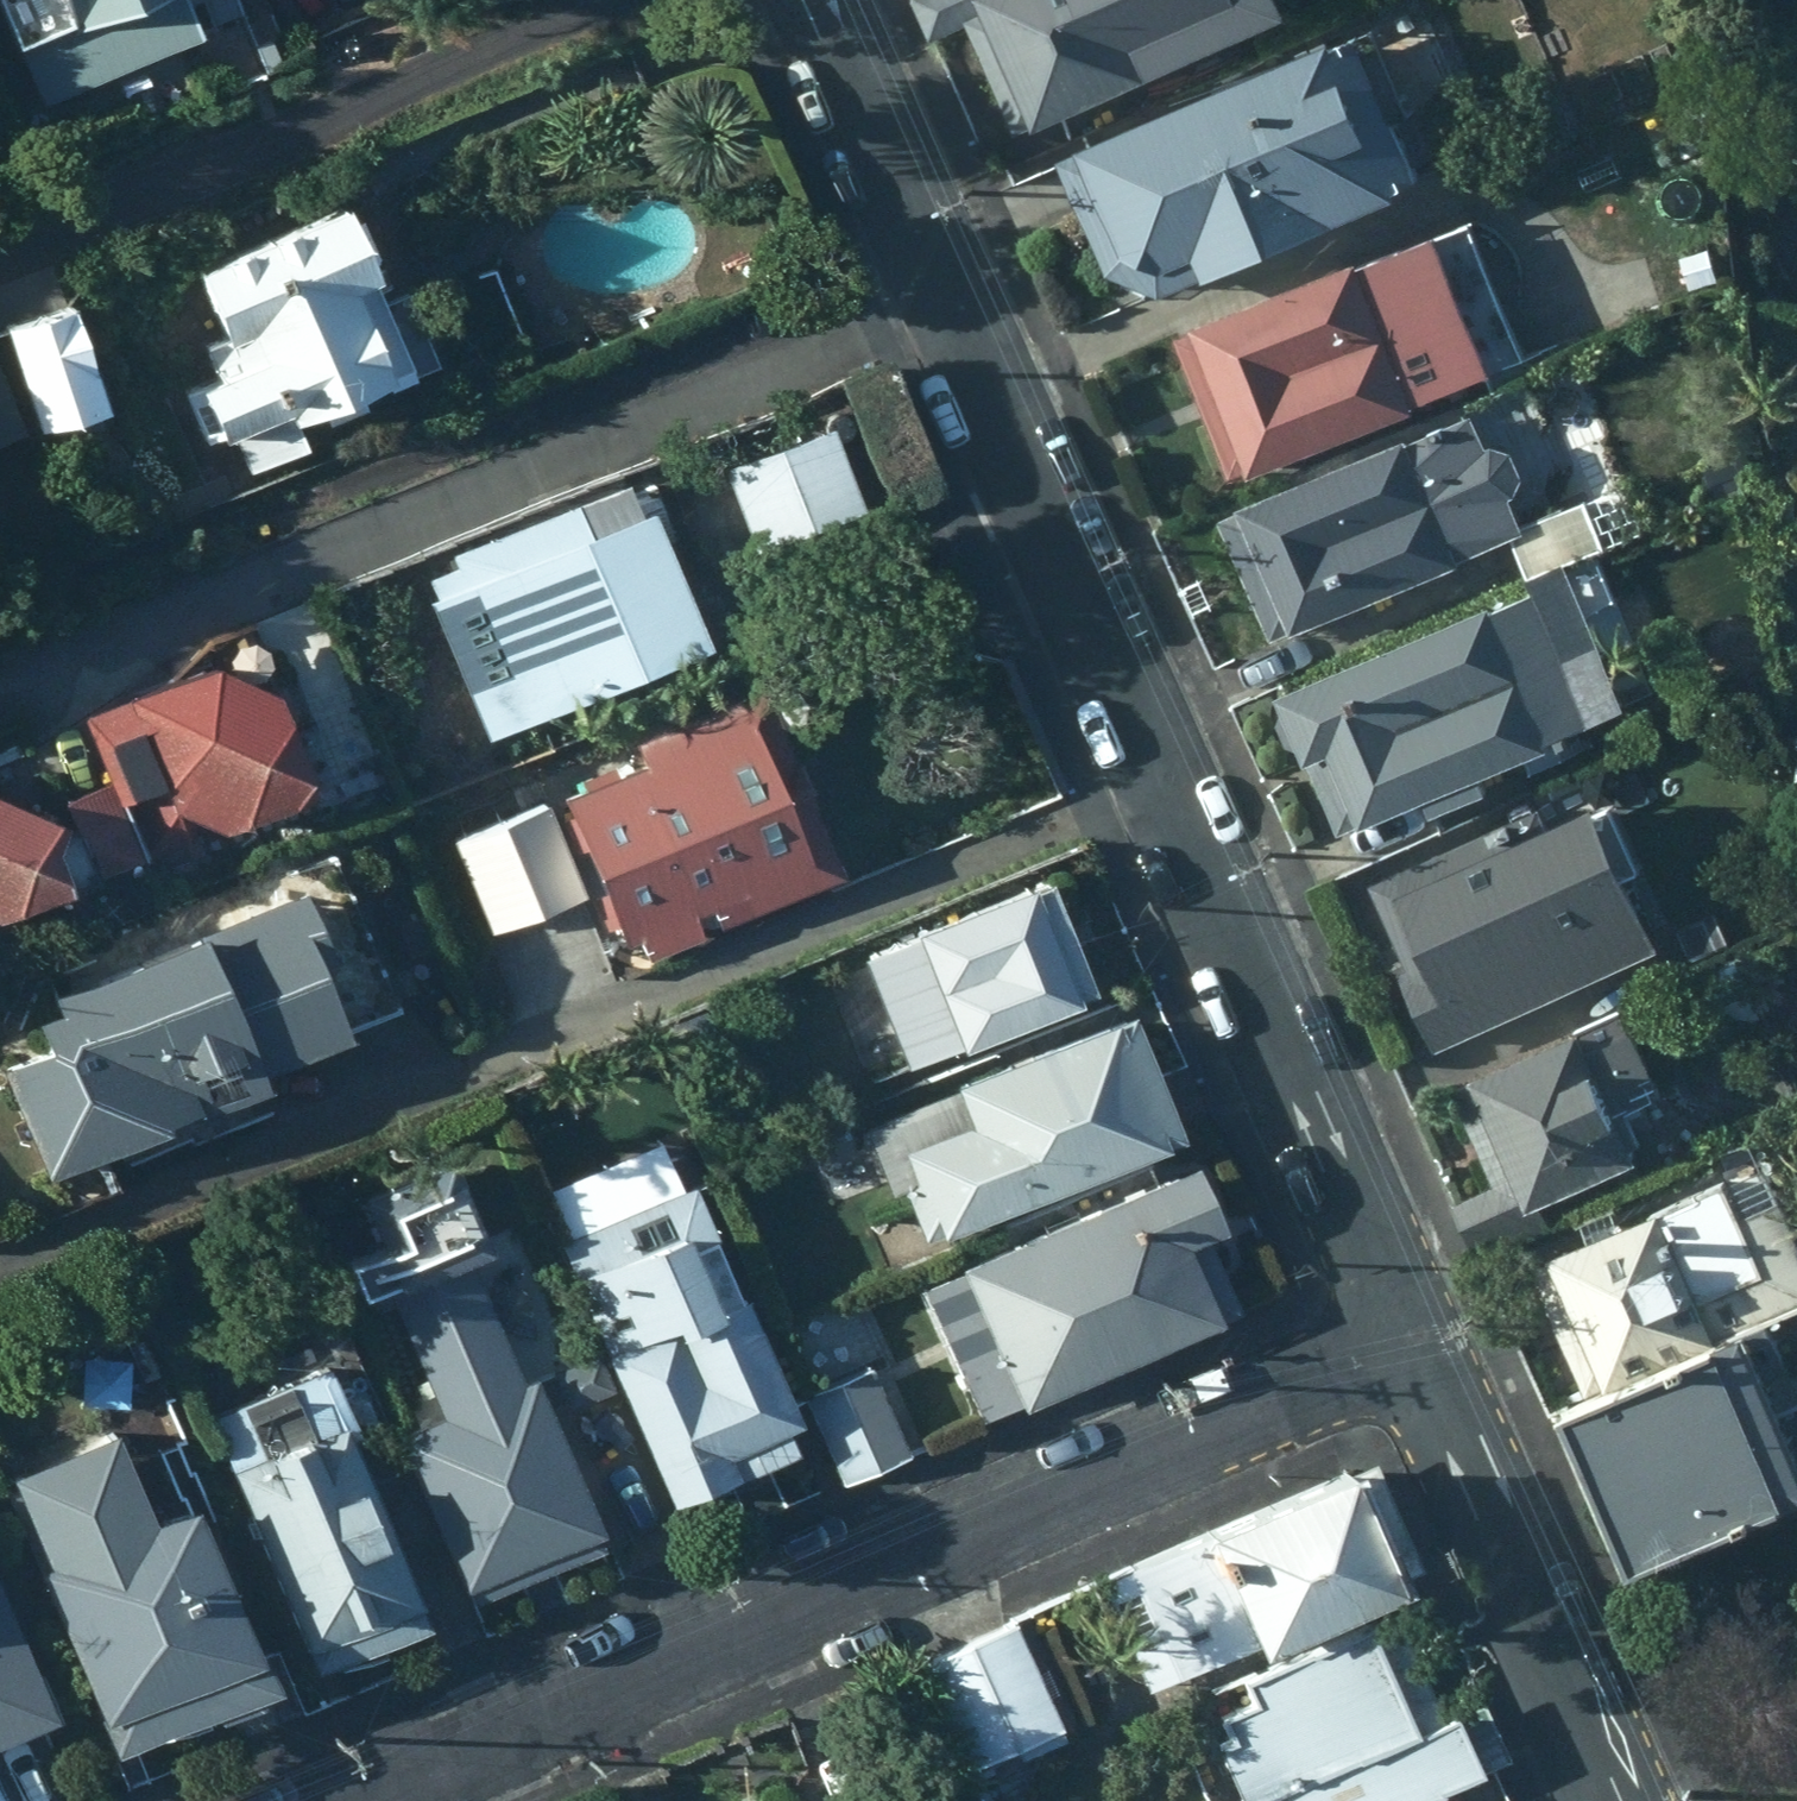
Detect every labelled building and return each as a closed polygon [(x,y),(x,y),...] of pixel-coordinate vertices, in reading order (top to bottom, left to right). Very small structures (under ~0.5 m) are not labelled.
[(30,119),(197,43),(179,2),(184,0),(0,0),(0,54),(30,119)] [(931,41),(957,29),(1009,144),(1140,85),(1134,71),(1174,54),(1167,37),(1199,23),(1189,0),(914,0),(931,41)] [(1313,48),(1045,170),(1092,278),(1147,300),(1188,282),(1192,290),(1381,206),(1377,197),(1405,184),(1343,47),(1317,57),(1313,48)] [(391,372),(314,211),(175,269),(206,342),(186,351),(197,377),(174,387),(197,442),(220,434),(236,473),(287,451),(275,421),(302,409),(310,427),(346,412),(338,394),(391,372)] [(1461,229),(1167,339),(1223,486),(1512,363),(1461,229)] [(0,330),(0,352),(30,432),(86,412),(52,313),(28,321),(0,330)] [(18,438),(22,436),(0,392),(0,447),(18,438)] [(848,500),(817,419),(710,459),(741,540),(848,500)] [(1463,419),(1213,523),(1268,647),(1450,571),(1447,564),(1514,536),(1501,504),(1515,483),(1503,458),(1476,451),(1463,419)] [(409,588),(470,732),(691,639),(631,498),(621,503),(612,482),(439,555),(442,562),(415,574),(419,584),(409,588)] [(1583,514),(1504,544),(1523,589),(1600,558),(1583,514)] [(1597,571),(1267,705),(1330,845),(1614,715),(1593,664),(1630,649),(1597,571)] [(72,714),(97,773),(129,857),(175,836),(189,815),(198,821),(292,784),(249,677),(193,652),(113,687),(116,694),(72,714)] [(723,881),(734,903),(827,866),(744,680),(620,735),(627,751),(543,788),(606,934),(619,927),(627,945),(684,919),(676,902),(723,881)] [(129,857),(97,773),(48,795),(58,820),(0,793),(0,901),(80,866),(84,876),(129,857)] [(533,800),(443,839),(480,926),(492,922),(499,937),(565,909),(559,894),(572,889),(533,800)] [(1387,971),(1428,1058),(1649,957),(1615,884),(1634,876),(1604,810),(1545,837),(1533,811),(1361,890),(1397,968),(1387,971)] [(32,1169),(242,1076),(238,1064),(384,1000),(321,856),(277,875),(279,882),(182,924),(178,917),(33,981),(42,1002),(21,1011),(34,1041),(0,1056),(0,1097),(32,1169)] [(1080,992),(1034,877),(852,949),(898,1066),(1080,992)] [(1713,913),(1667,933),(1682,968),(1729,948),(1713,913)] [(1734,964),(1711,974),(1726,1006),(1749,994),(1734,964)] [(884,1125),(924,1234),(1171,1134),(1118,1003),(936,1077),(945,1102),(884,1125)] [(700,1008),(661,1025),(673,1053),(712,1036),(700,1008)] [(1618,1019),(1445,1095),(1487,1190),(1450,1207),(1472,1258),(1543,1227),(1536,1212),(1631,1170),(1611,1124),(1656,1104),(1618,1019)] [(425,1411),(392,1426),(465,1596),(592,1542),(519,1368),(505,1373),(455,1251),(475,1244),(433,1143),(336,1182),(360,1242),(327,1256),(341,1288),(371,1276),(425,1411)] [(782,1412),(669,1150),(541,1205),(665,1493),(777,1445),(766,1419),(782,1412)] [(1206,1221),(1179,1159),(948,1259),(971,1310),(931,1329),(968,1416),(1226,1304),(1192,1228),(1206,1221)] [(1524,1273),(1580,1406),(1796,1310),(1796,1265),(1755,1170),(1524,1273)] [(1738,1342),(1558,1421),(1590,1496),(1770,1417),(1738,1342)] [(597,1348),(538,1371),(553,1409),(612,1386),(597,1348)] [(863,1357),(811,1379),(851,1470),(899,1449),(863,1357)] [(321,1359),(193,1415),(300,1669),(415,1620),(335,1430),(348,1425),(321,1359)] [(1590,1496),(1622,1570),(1796,1495),(1796,1482),(1770,1417),(1590,1496)] [(0,1467),(0,1472),(37,1560),(25,1565),(102,1744),(250,1680),(171,1497),(137,1511),(101,1424),(0,1467)] [(1089,1581),(1138,1688),(1385,1569),(1336,1458),(1180,1527),(1184,1541),(1089,1581)] [(1236,1800),(1394,1800),(1497,1756),(1466,1687),(1436,1700),(1391,1599),(1229,1670),(1241,1698),(1210,1712),(1222,1739),(1210,1744),(1236,1800)] [(0,1620),(0,1733),(2,1737),(51,1715),(31,1669),(23,1672),(0,1620)] [(1006,1622),(918,1661),(968,1774),(1055,1736),(1006,1622)]
